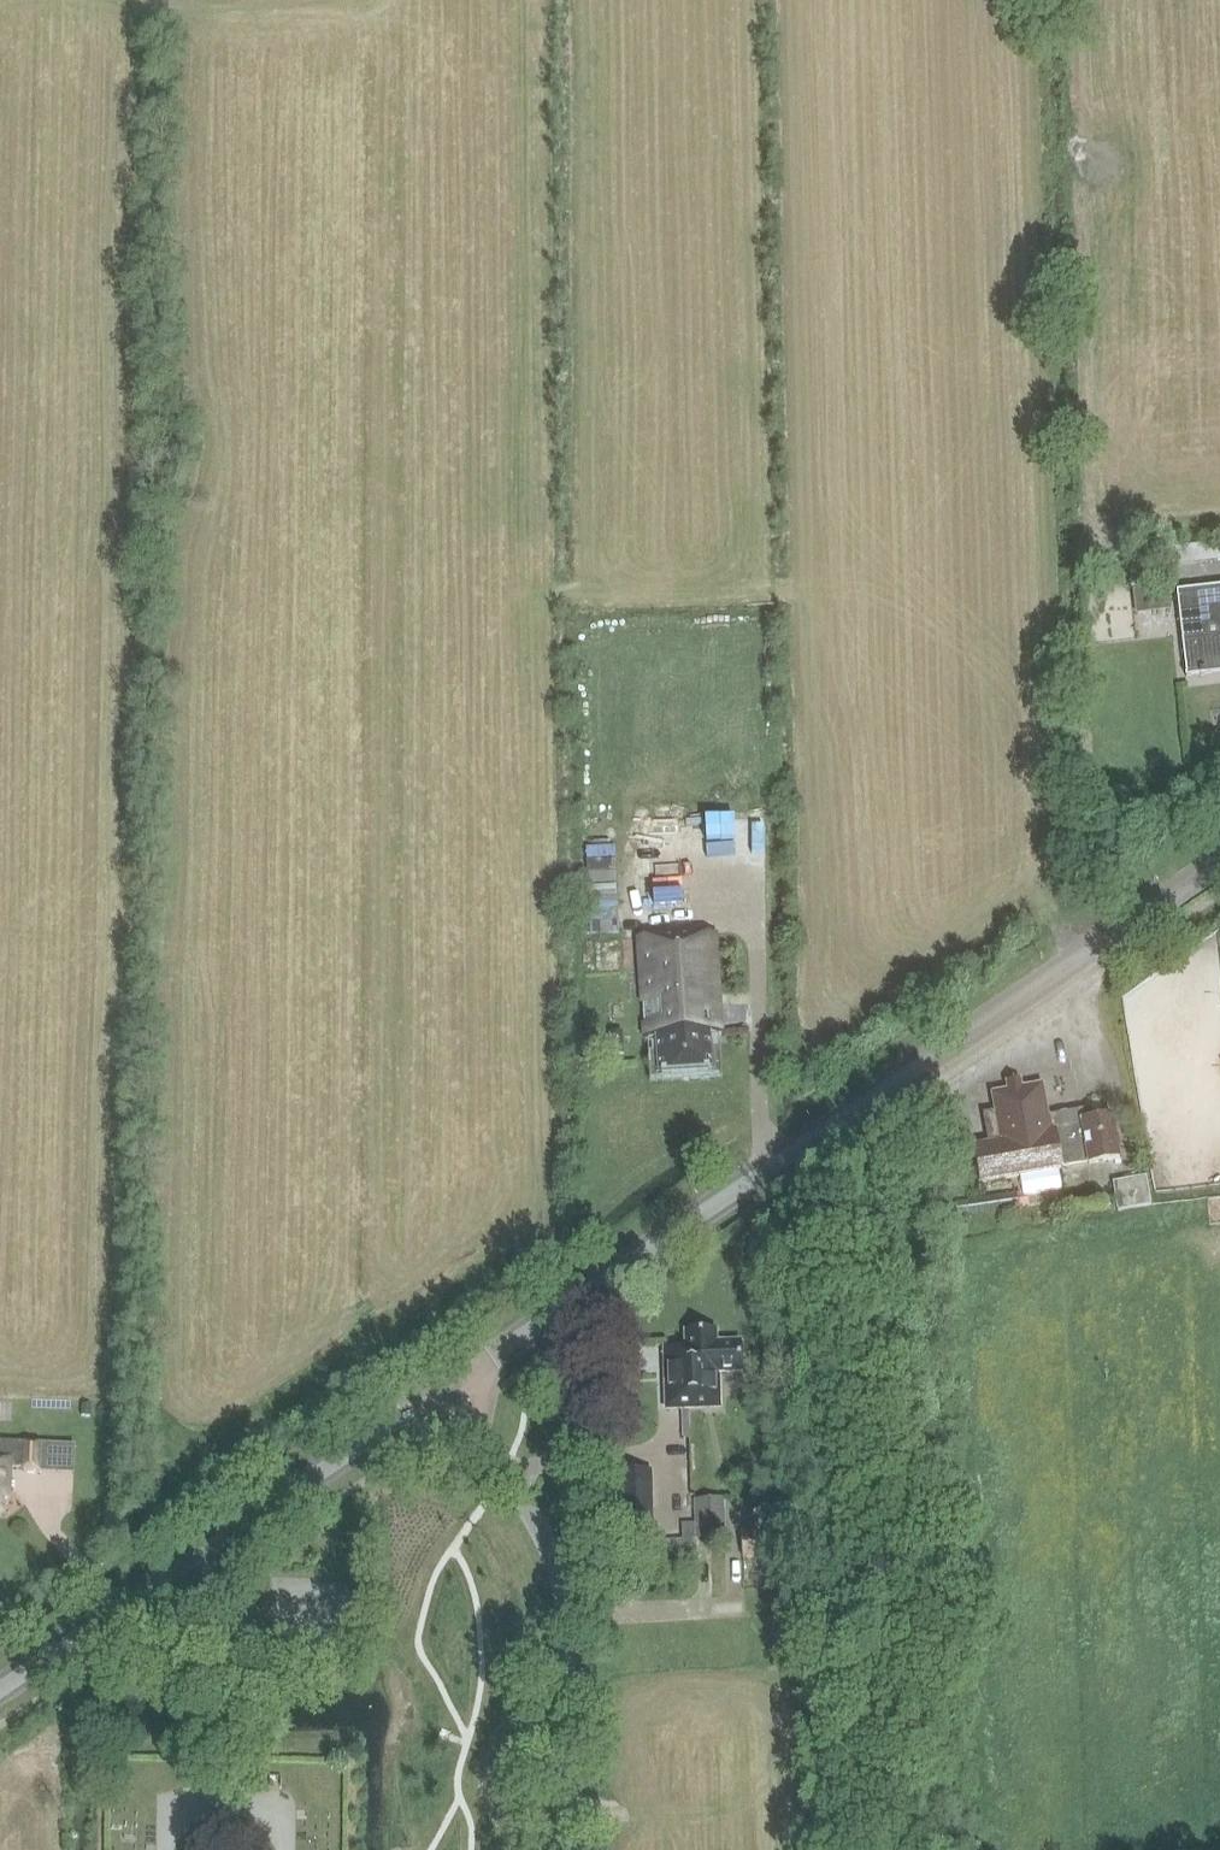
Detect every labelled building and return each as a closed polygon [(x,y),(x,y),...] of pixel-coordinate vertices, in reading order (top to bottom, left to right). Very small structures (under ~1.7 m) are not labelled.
[(1187,675),(1186,675),(1186,677),(1200,676),(1200,677),(1205,677),(1205,675),(1219,673),(1219,590),(1205,592),(1204,581),(1179,584),(1180,592),(1177,593),(1187,675)] [(711,1044),(722,1043),(716,934),(640,939),(645,1040),(657,1040),(659,1074),(712,1071),(711,1044)] [(611,1056),(624,1056),(623,1033),(609,1033),(611,1056)] [(1062,1169),(1061,1167),(1088,1163),(1089,1164),(1119,1159),(1112,1116),(1083,1121),(1081,1113),(1048,1119),(1042,1085),(1021,1089),(1019,1081),(1007,1083),(1009,1091),(993,1094),(1001,1142),(974,1147),(981,1184),(1062,1169)] [(1113,1184),(1118,1212),(1151,1207),(1146,1177),(1113,1184)] [(1018,1210),(1016,1195),(956,1203),(958,1218),(1018,1210)] [(716,1344),(715,1331),(686,1332),(687,1349),(665,1349),(666,1409),(719,1408),(718,1373),(742,1372),(741,1343),(716,1344)] [(39,1444),(1,1442),(0,1456),(0,1516),(3,1516),(4,1500),(9,1501),(11,1468),(23,1468),(23,1471),(38,1471),(39,1444)] [(654,1471),(614,1471),(614,1524),(654,1523),(654,1471)] [(726,1538),(725,1499),(694,1500),(696,1539),(726,1538)] [(768,1556),(766,1531),(741,1532),(742,1557),(768,1556)]
